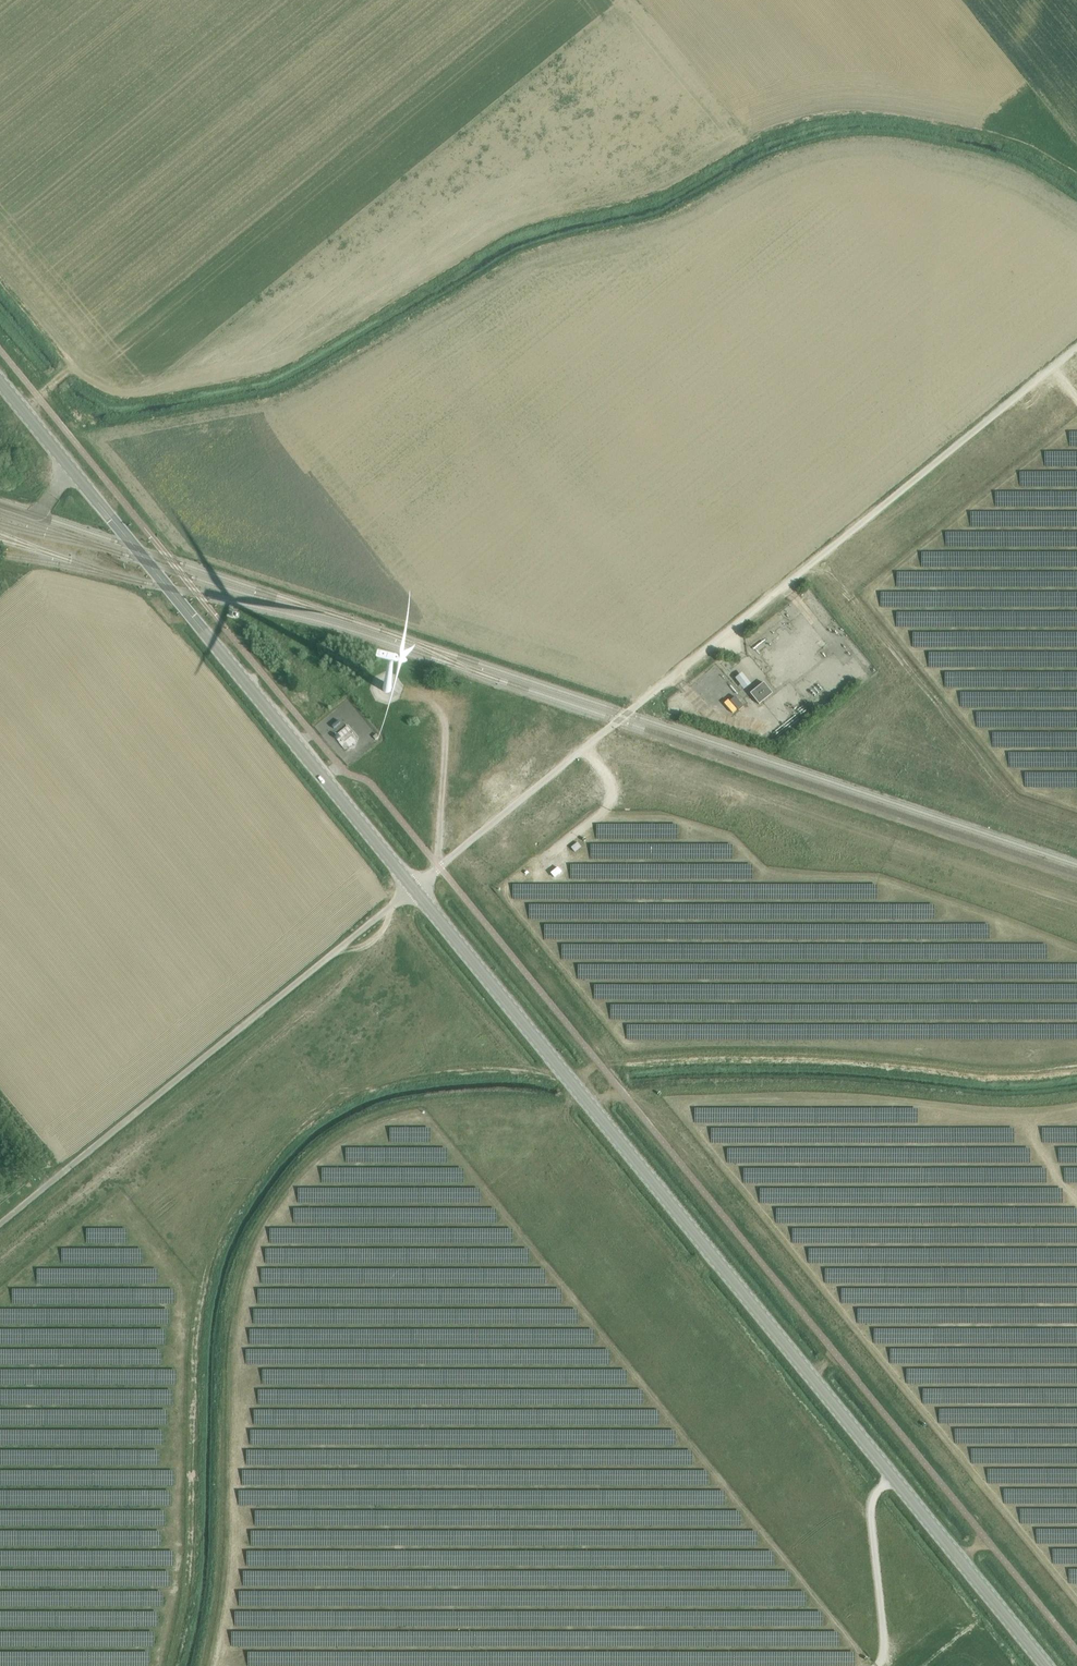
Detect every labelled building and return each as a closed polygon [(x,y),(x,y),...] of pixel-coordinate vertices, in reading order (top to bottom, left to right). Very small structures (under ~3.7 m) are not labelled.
[(740,674),(735,678),(743,689),(748,684),(740,674)] [(764,682),(750,693),(759,704),(773,693),(764,682)] [(392,688),(392,687),(391,686),(390,685),(390,684),(389,684),(388,684),(387,684),(386,684),(385,684),(384,685),(383,685),(383,686),(383,687),(382,687),(382,688),(383,689),(383,690),(384,691),(384,692),(385,692),(386,693),(387,693),(388,693),(389,692),(390,692),(390,691),(391,691),(391,690),(392,689),(392,688)] [(340,731),(349,724),(344,718),(335,725),(340,731)] [(337,735),(348,749),(362,739),(351,724),(337,735)]
